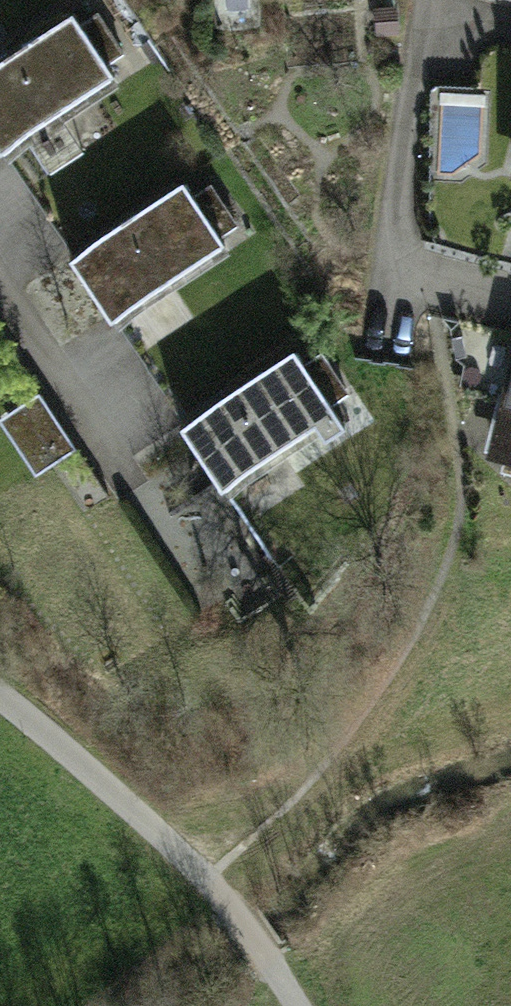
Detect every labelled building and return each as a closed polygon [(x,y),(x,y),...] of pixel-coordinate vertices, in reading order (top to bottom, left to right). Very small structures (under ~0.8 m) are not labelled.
[(0,76),(0,150),(7,161),(118,89),(76,26),(0,76)] [(189,193),(73,268),(115,333),(231,258),(189,193)] [(299,368),(186,443),(224,499),(337,424),(299,368)] [(43,403),(6,425),(41,482),(78,460),(43,403)] [(496,472),(510,475),(510,414),(496,472)]
